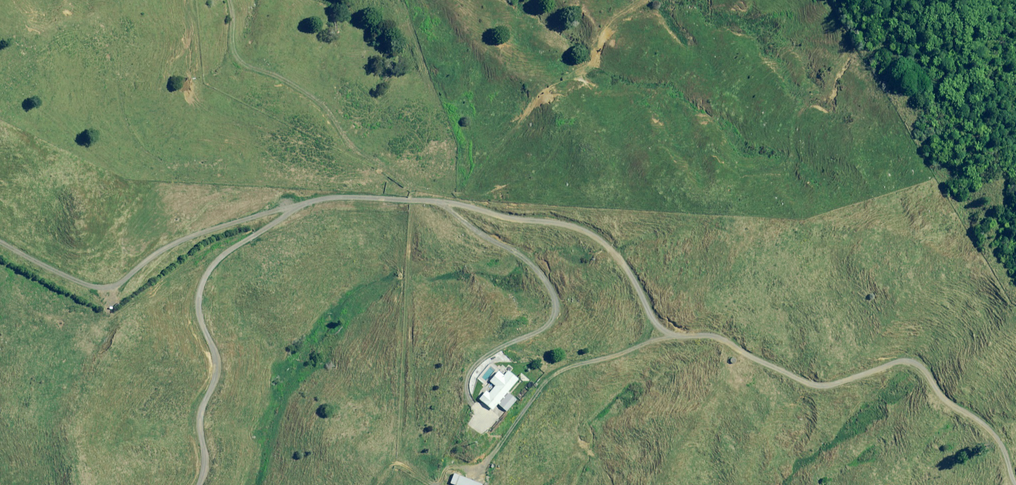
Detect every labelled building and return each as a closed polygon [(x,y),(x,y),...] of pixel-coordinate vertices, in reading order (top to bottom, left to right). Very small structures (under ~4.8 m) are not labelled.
[(492,379),(472,401),(480,409),(500,387),(492,379)] [(501,404),(495,398),(484,410),(490,416),(501,404)]
